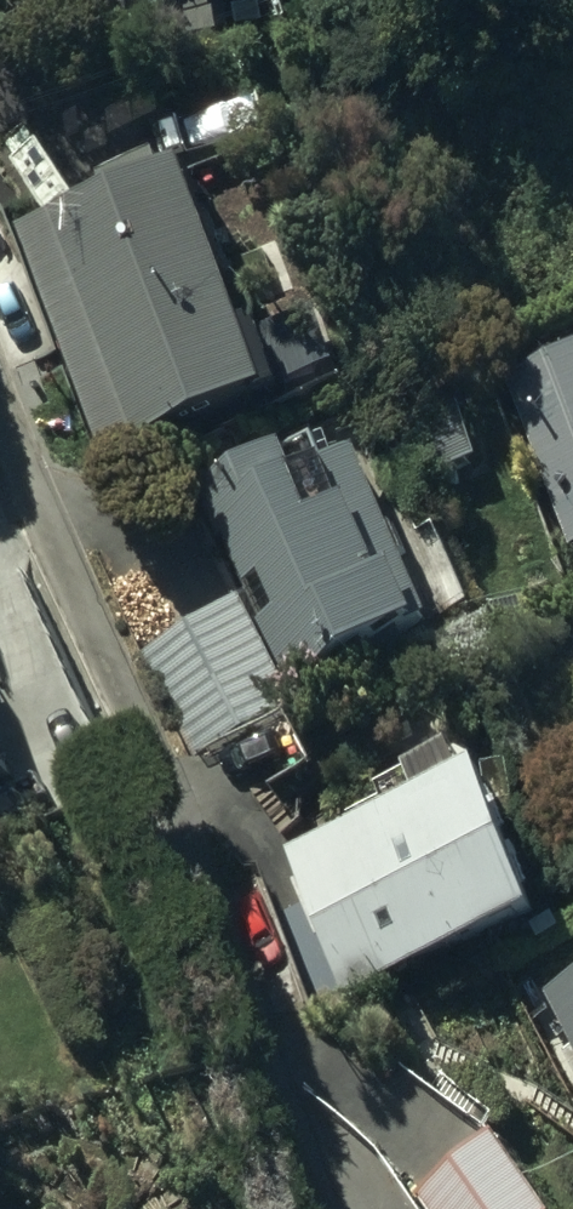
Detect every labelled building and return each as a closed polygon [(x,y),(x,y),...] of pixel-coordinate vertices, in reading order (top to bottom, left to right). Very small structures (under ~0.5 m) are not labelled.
[(192,11),(281,0),(191,0),(192,11)] [(243,299),(242,298),(230,303),(191,196),(171,203),(165,186),(109,206),(114,220),(24,246),(107,475),(181,449),(186,463),(288,425),(257,340),(258,339),(258,338),(259,336),(259,335),(260,334),(260,332),(260,331),(261,329),(261,328),(261,326),(261,325),(261,323),(260,322),(260,321),(260,319),(260,318),(259,316),(259,315),(258,314),(257,312),(257,311),(256,310),(255,309),(254,308),(253,306),(252,305),(251,304),(250,303),(249,303),(248,302),(247,301),(246,300),(244,299),(243,299)] [(512,393),(535,462),(519,468),(532,506),(553,499),(572,560),(572,375),(512,393)] [(460,412),(402,432),(423,491),(481,471),(460,412)] [(293,717),(284,696),(411,645),(408,639),(422,634),(356,474),(326,487),(314,459),(241,489),(248,506),(231,513),(212,535),(218,550),(225,547),(245,598),(264,590),(278,626),(253,637),(246,619),(147,658),(187,759),(293,717)] [(349,994),(531,941),(481,771),(409,792),(418,821),(289,858),(304,911),(282,917),(309,1013),(351,1000),(349,994)] [(551,1010),(572,1048),(572,998),(551,1010)] [(415,1194),(425,1208),(538,1208),(494,1142),(415,1194)]
